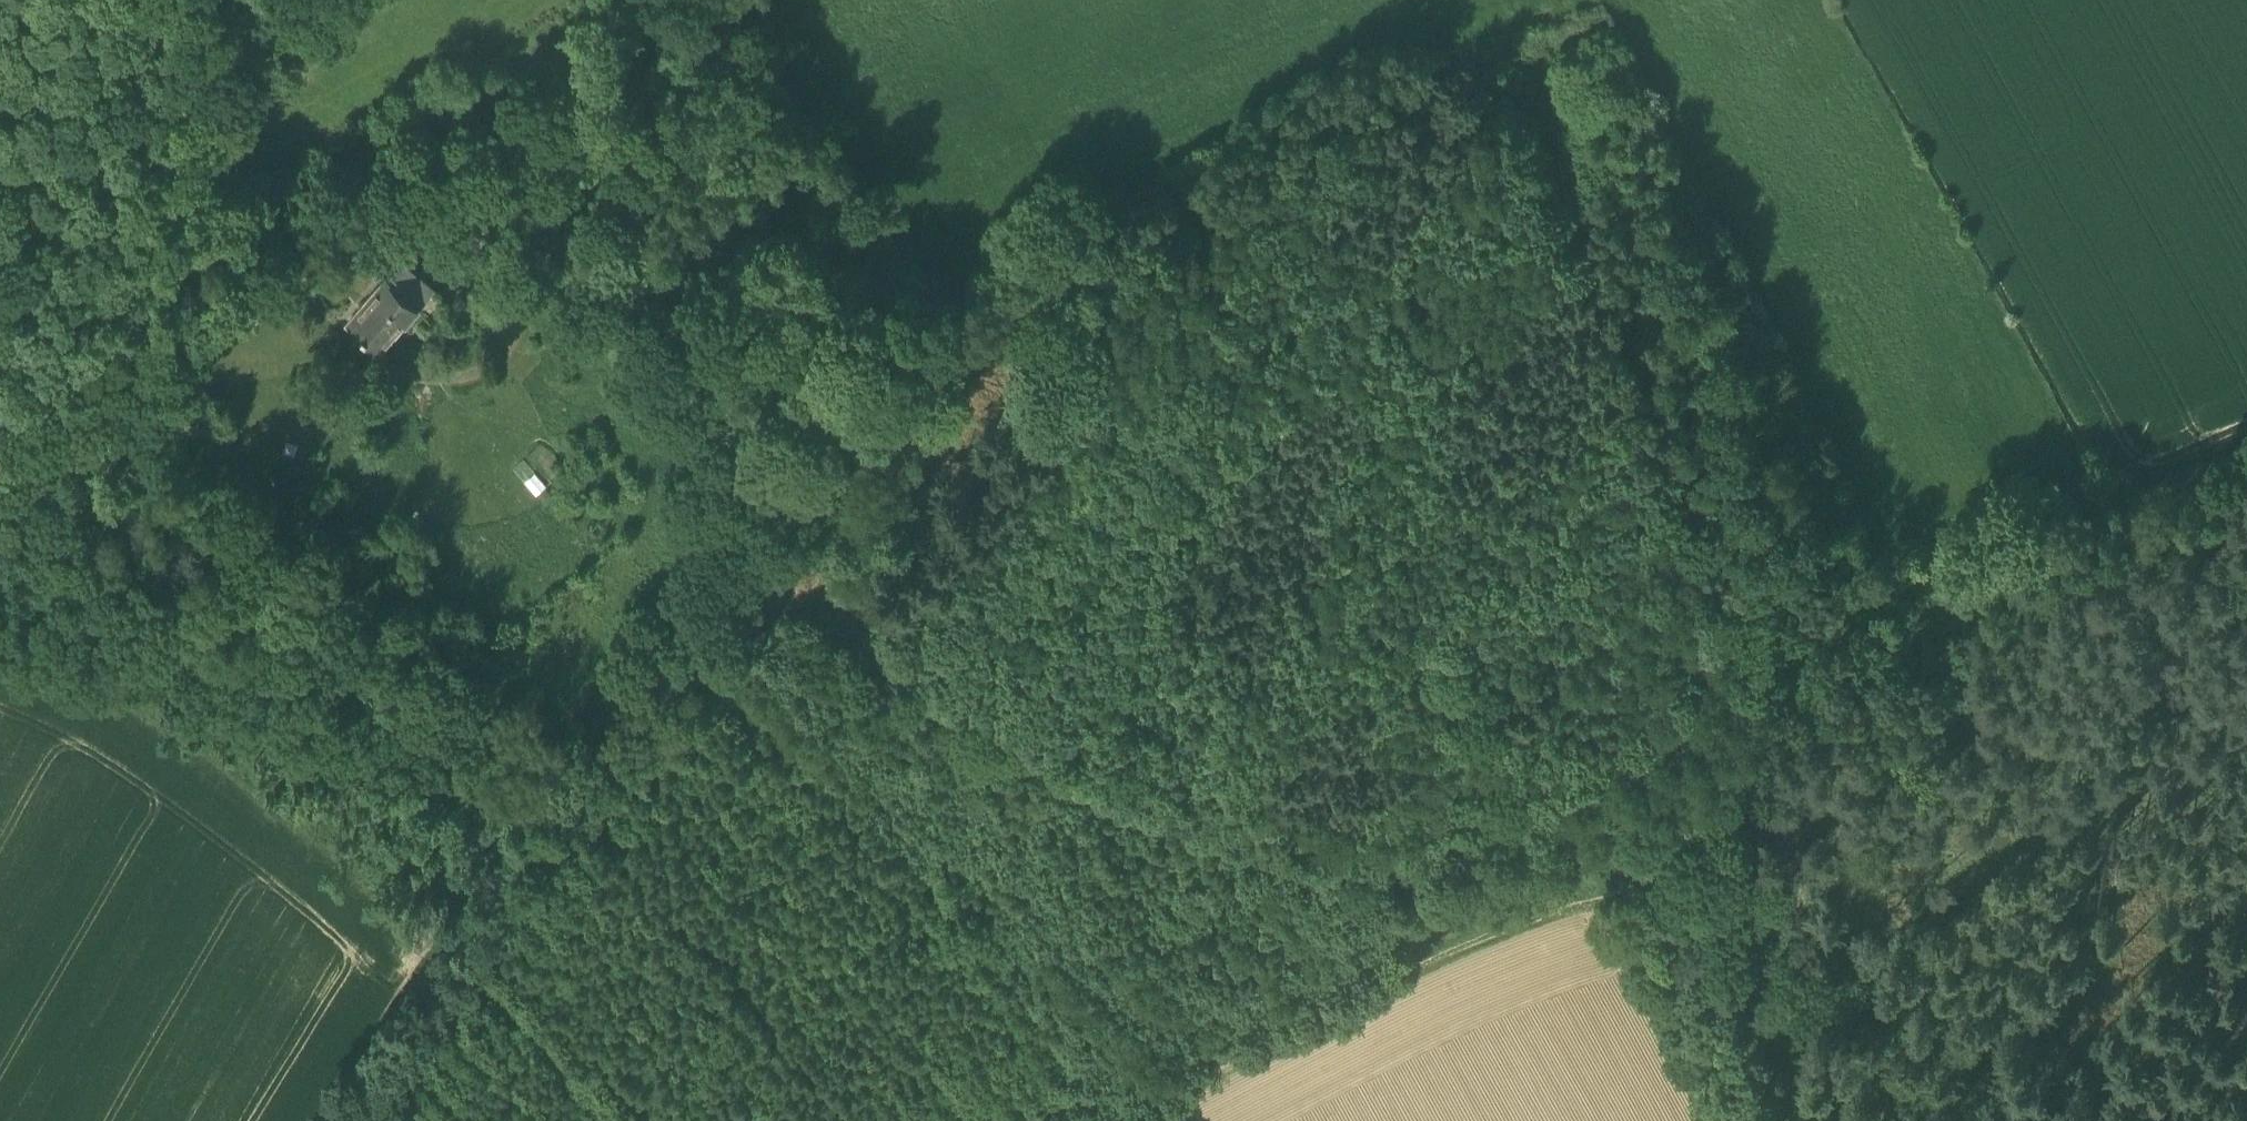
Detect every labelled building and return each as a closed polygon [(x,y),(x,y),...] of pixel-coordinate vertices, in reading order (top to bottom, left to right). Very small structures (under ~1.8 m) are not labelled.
[(392,272),(384,281),(347,326),(380,353),(396,333),(397,334),(406,323),(405,323),(417,309),(431,291),(402,268),(396,275),(392,272)]
